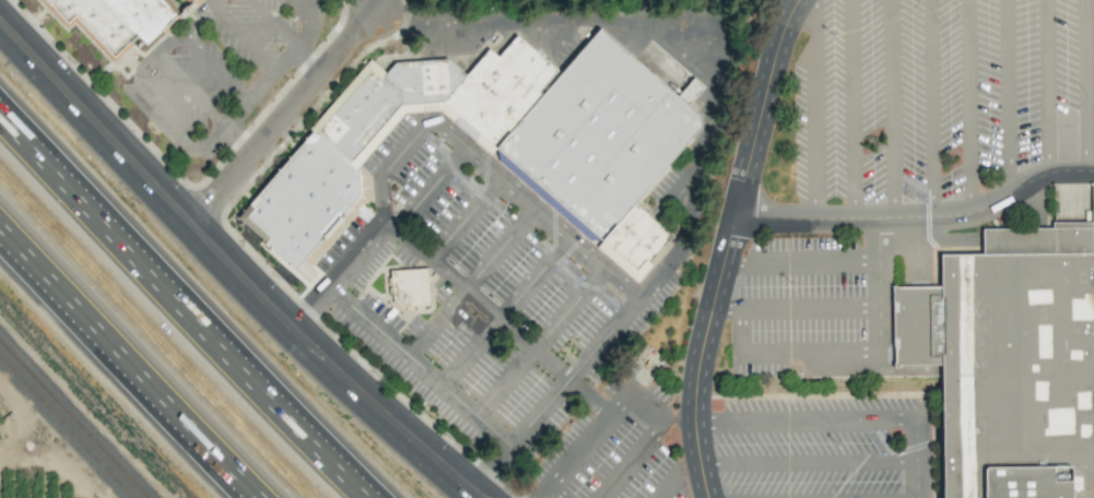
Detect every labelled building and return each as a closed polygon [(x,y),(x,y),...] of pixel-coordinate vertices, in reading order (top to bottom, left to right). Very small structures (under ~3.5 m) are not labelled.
[(67,40),(31,0),(209,0),(133,68),(129,63),(114,78),(74,33),(67,40)] [(296,271),(333,228),(339,232),(367,198),(366,178),(356,171),(402,114),(438,110),(637,281),(672,236),(634,205),(701,129),(699,116),(602,28),(562,74),(518,37),(501,58),(489,49),(466,76),(448,60),(396,64),(386,74),(369,59),(236,217),(296,271)] [(1087,285),(1093,285),(1093,497),(931,497),(929,366),(882,366),(883,286),(932,288),(930,254),(973,256),(974,230),(1087,229),(1087,285)] [(429,304),(427,268),(389,270),(390,306),(429,304)]
